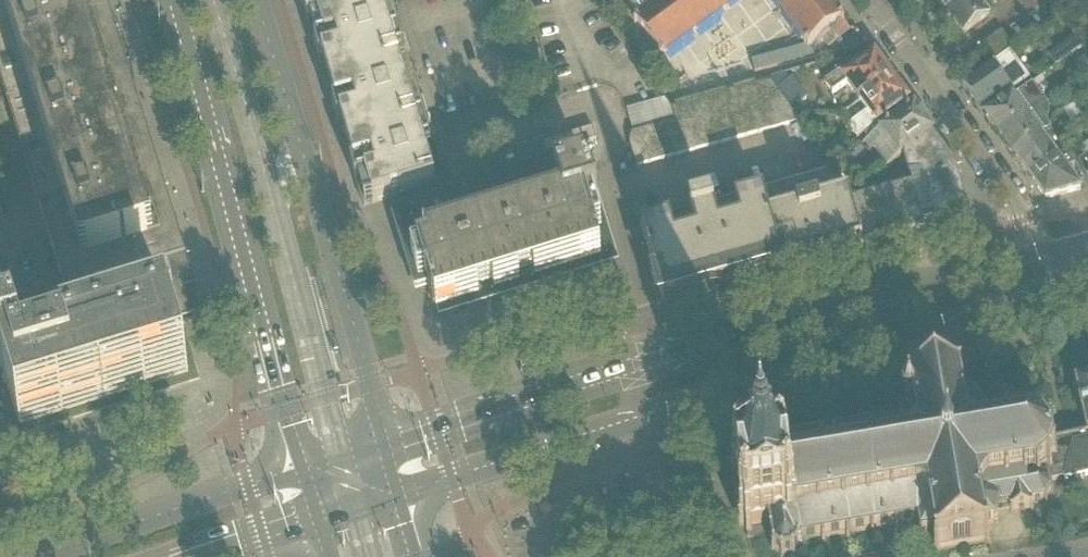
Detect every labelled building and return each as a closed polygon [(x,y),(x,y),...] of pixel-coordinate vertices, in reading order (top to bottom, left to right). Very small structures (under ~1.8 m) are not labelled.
[(3,89),(14,125),(68,297),(187,260),(165,189),(161,177),(144,122),(135,125),(101,15),(110,12),(110,11),(106,0),(0,0),(0,78),(3,89)] [(309,21),(363,4),(362,0),(302,0),(308,21),(309,21)] [(327,82),(410,58),(393,0),(377,0),(363,4),(309,21),(316,43),(315,44),(320,60),(321,60),(327,82)] [(634,26),(635,27),(637,26),(662,59),(659,61),(660,62),(744,0),(625,0),(641,21),(634,26)] [(808,51),(810,50),(808,48),(829,32),(836,41),(849,32),(826,0),(771,0),(808,51)] [(941,6),(962,34),(989,15),(979,0),(937,0),(941,6)] [(1028,78),(1009,52),(1014,48),(1002,31),(982,45),(994,62),(962,85),(982,112),(1028,78)] [(1059,47),(1048,55),(1056,66),(1067,58),(1059,47)] [(778,66),(775,55),(752,61),(755,72),(778,66)] [(847,83),(857,97),(889,74),(875,55),(856,68),(852,62),(824,82),(832,93),(847,83)] [(339,121),(345,144),(428,119),(410,58),(327,82),(334,105),(333,105),(338,122),(339,121)] [(1078,63),(1084,73),(1087,71),(1087,62),(1085,58),(1078,63)] [(889,74),(857,97),(867,111),(848,125),(857,137),(908,100),(889,74)] [(790,77),(778,86),(794,108),(806,99),(790,77)] [(633,132),(631,132),(629,142),(636,167),(800,121),(770,80),(671,107),(672,109),(675,120),(633,132)] [(985,116),(999,136),(1028,114),(1046,102),(1040,93),(1032,82),(985,116)] [(664,99),(626,110),(633,132),(675,120),(672,109),(664,99)] [(999,136),(1013,155),(1051,127),(1048,119),(1048,115),(1049,111),(1049,108),(1049,106),(1046,102),(1045,102),(1029,115),(1028,114),(999,136)] [(914,107),(865,143),(870,150),(875,147),(889,167),(892,164),(933,134),(914,107)] [(1056,115),(1054,121),(1058,128),(1069,122),(1063,111),(1056,115)] [(447,182),(428,119),(345,144),(352,166),(351,166),(356,183),(359,182),(366,206),(373,203),(400,196),(447,182)] [(568,149),(588,142),(596,140),(593,127),(543,142),(546,155),(568,149)] [(1051,127),(1013,155),(1029,177),(1057,157),(1047,144),(1058,136),(1056,134),(1051,127)] [(957,172),(957,171),(952,160),(952,159),(933,134),(892,164),(889,167),(853,193),(867,244),(883,239),(907,233),(925,228),(923,221),(933,218),(936,225),(937,224),(954,219),(968,211),(957,172)] [(837,142),(825,151),(832,160),(844,152),(837,142)] [(1057,157),(1029,177),(1045,199),(1080,190),(1065,169),(1074,164),(1065,151),(1057,157)] [(1078,161),(1080,165),(1080,166),(1087,179),(1087,156),(1080,160),(1079,161),(1078,161)] [(404,210),(392,213),(417,293),(429,289),(434,305),(436,304),(436,303),(452,298),(453,299),(455,299),(455,297),(474,291),(475,293),(476,292),(476,291),(497,284),(497,286),(499,285),(498,284),(515,278),(516,280),(518,279),(517,278),(538,272),(538,273),(540,272),(540,271),(555,266),(556,267),(558,266),(558,265),(578,259),(579,260),(581,259),(580,258),(597,253),(598,254),(600,254),(586,209),(599,205),(595,193),(589,174),(577,178),(571,158),(404,210)] [(835,169),(760,190),(782,268),(867,244),(853,193),(835,169)] [(782,268),(760,190),(641,224),(648,252),(656,278),(652,279),(654,289),(660,292),(662,302),(782,268)] [(0,440),(43,426),(43,428),(54,424),(52,417),(187,375),(170,320),(180,316),(191,313),(185,295),(197,291),(187,260),(68,297),(0,317),(0,439),(0,440)] [(1049,442),(1043,434),(1046,429),(1043,427),(1040,417),(1038,417),(1036,410),(1039,408),(1038,406),(1035,408),(1030,403),(1030,400),(1028,400),(1027,403),(1013,405),(1013,401),(1014,398),(1013,397),(1011,399),(995,402),(992,400),(991,402),(994,404),(995,408),(984,410),(975,400),(978,396),(975,394),(972,398),(963,399),(960,384),(964,380),(961,378),(957,383),(943,385),(942,374),(926,377),(928,387),(914,390),(909,386),(907,389),(911,392),(913,400),(907,401),(905,404),(906,410),(902,410),(899,408),(897,410),(901,413),(903,424),(882,428),(882,423),(878,424),(879,428),(858,432),(857,427),(854,428),(855,432),(833,436),(832,432),(829,432),(830,437),(809,440),(808,436),(805,436),(806,441),(784,445),(784,443),(786,441),(784,440),(783,441),(775,436),(776,433),(774,433),(773,436),(764,437),(763,435),(761,437),(762,439),(757,446),(755,445),(754,447),(757,448),(758,456),(755,456),(756,458),(758,458),(759,463),(757,464),(756,464),(755,465),(754,467),(753,469),(753,471),(753,472),(754,474),(743,476),(742,471),(737,472),(738,478),(732,479),(740,525),(746,524),(747,530),(752,529),(751,524),(769,520),(771,532),(769,532),(769,534),(771,534),(774,547),(772,549),(773,550),(775,549),(782,554),(781,556),(783,556),(784,554),(792,552),(794,555),(796,553),(794,551),(800,543),(802,544),(803,542),(801,541),(801,540),(821,537),(822,541),(826,540),(825,536),(846,533),(847,537),(850,536),(849,532),(870,528),(871,533),(875,532),(874,528),(895,524),(896,528),(900,527),(899,523),(919,520),(921,531),(918,535),(922,537),(924,534),(935,532),(937,547),(935,550),(938,553),(941,550),(985,542),(989,545),(992,542),(984,537),(982,526),(994,524),(997,526),(999,523),(995,520),(997,513),(1013,511),(1011,513),(1012,514),(1014,511),(1030,508),(1031,511),(1032,510),(1031,502),(1044,500),(1046,503),(1048,501),(1046,499),(1050,493),(1053,494),(1054,491),(1051,490),(1050,483),(1052,481),(1051,480),(1066,477),(1075,443),(1087,440),(1087,433),(1049,442)] [(1077,384),(1087,431),(1087,381),(1077,384)] [(1066,477),(1067,482),(1087,477),(1087,440),(1075,443),(1066,477)]
